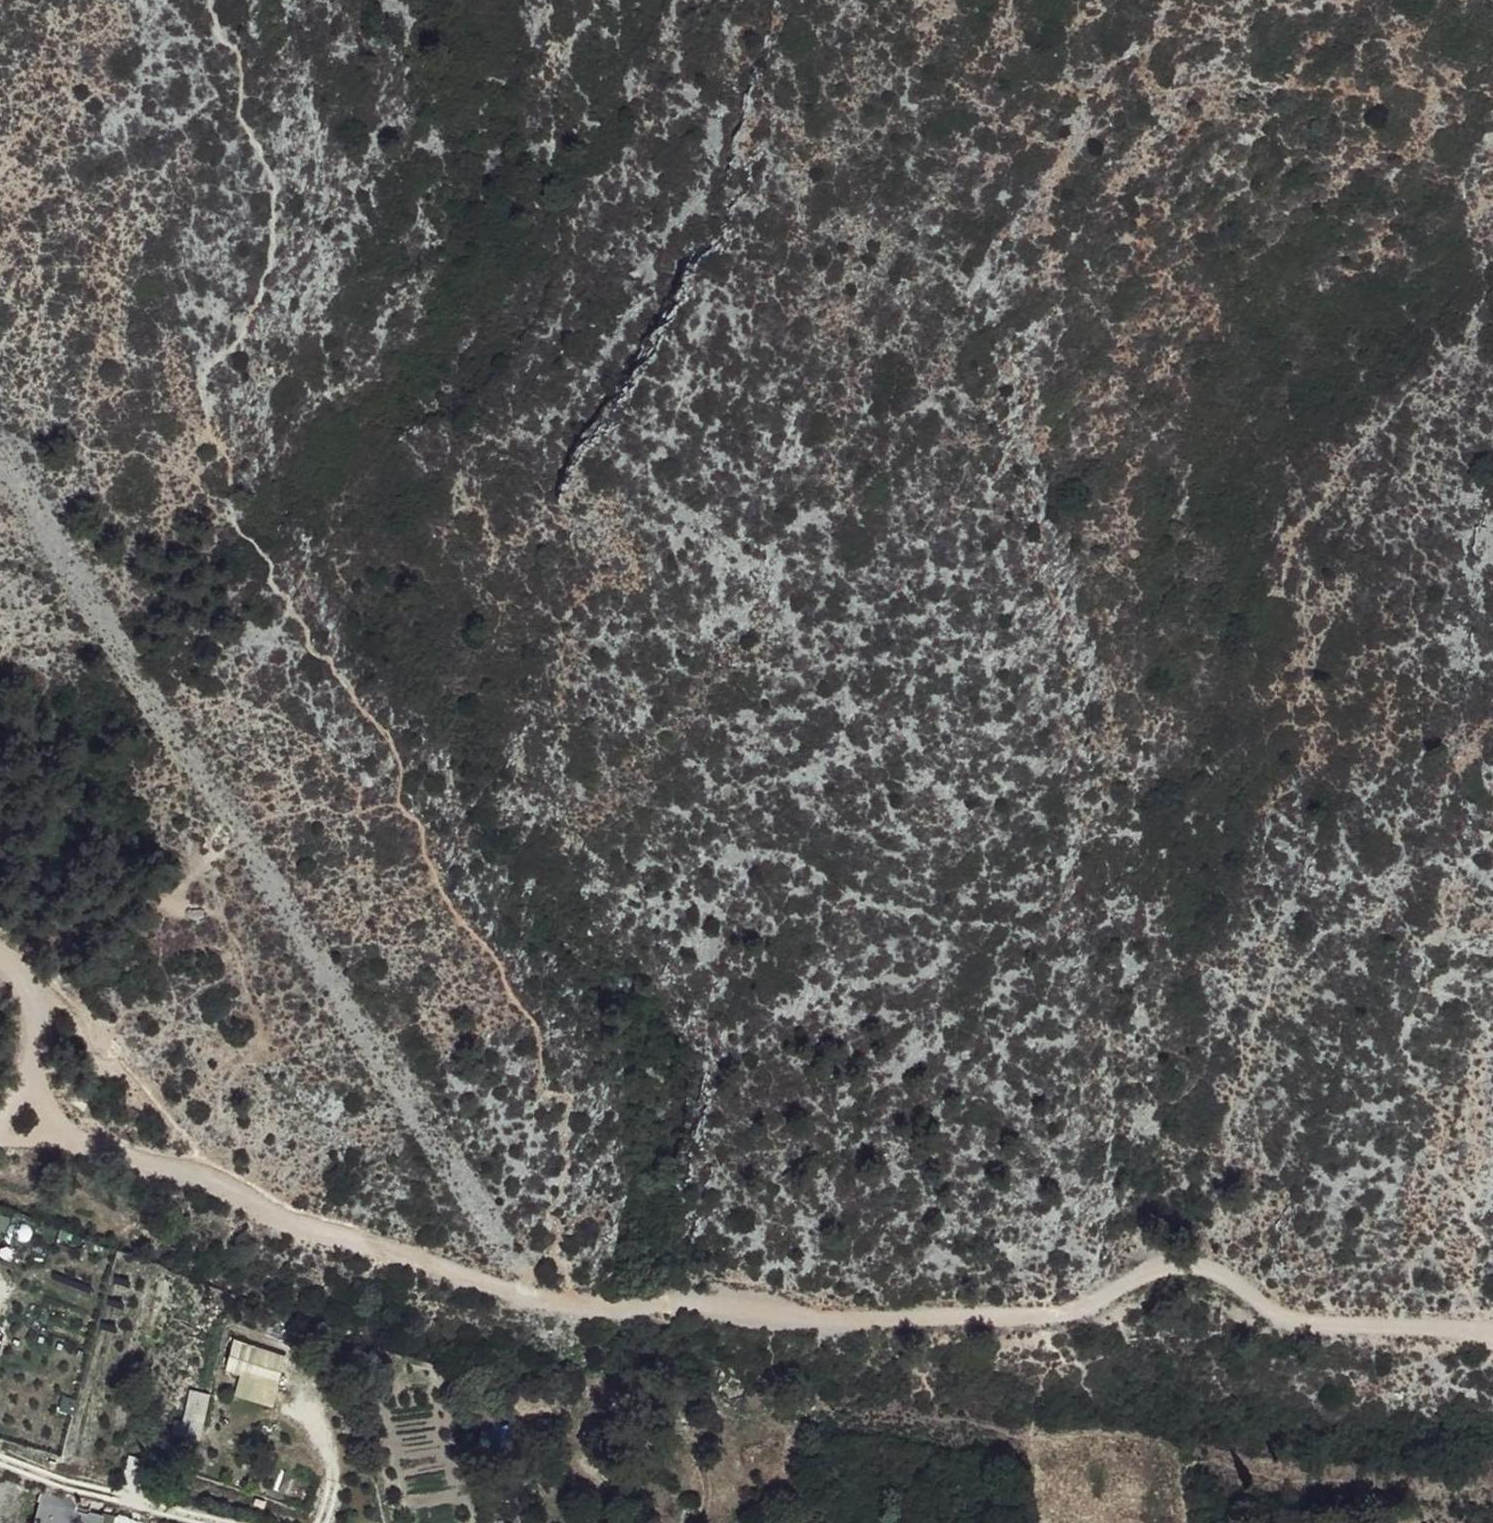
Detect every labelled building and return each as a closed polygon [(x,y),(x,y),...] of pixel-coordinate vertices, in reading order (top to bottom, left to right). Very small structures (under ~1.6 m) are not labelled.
[(10,1221),(0,1216),(0,1240),(10,1221)] [(229,1340),(223,1375),(279,1385),(285,1350),(229,1340)] [(120,1486),(149,1494),(158,1462),(128,1455),(120,1486)]
